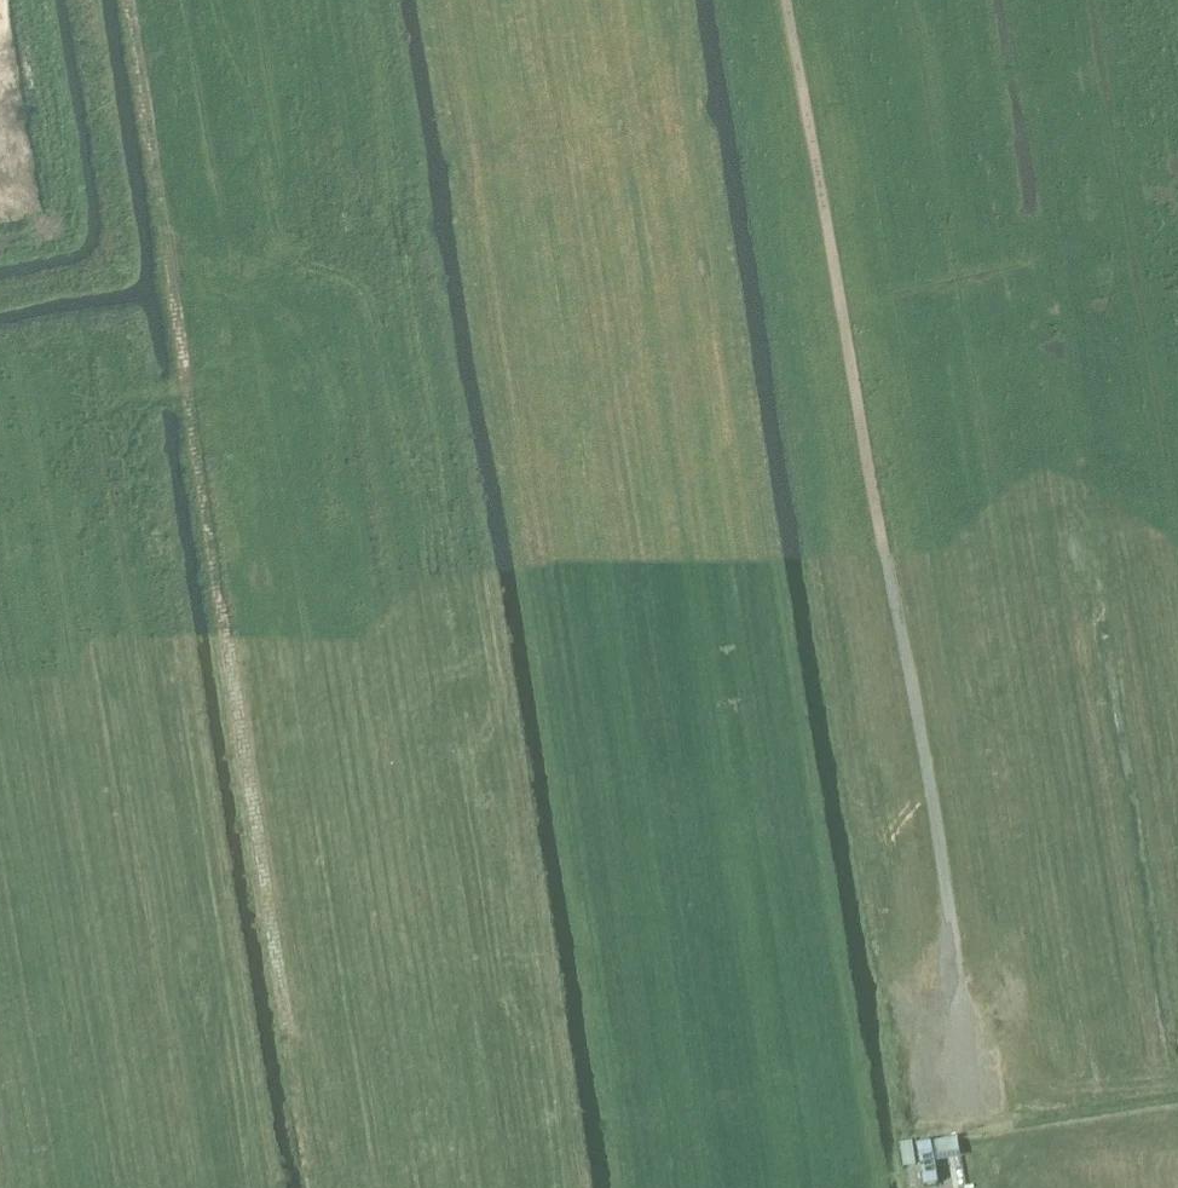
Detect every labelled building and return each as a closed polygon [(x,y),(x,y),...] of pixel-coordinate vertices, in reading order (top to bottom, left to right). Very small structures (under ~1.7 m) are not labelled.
[(962,1160),(959,1137),(906,1143),(908,1167),(925,1166),(926,1186),(941,1185),(938,1162),(962,1160)]
